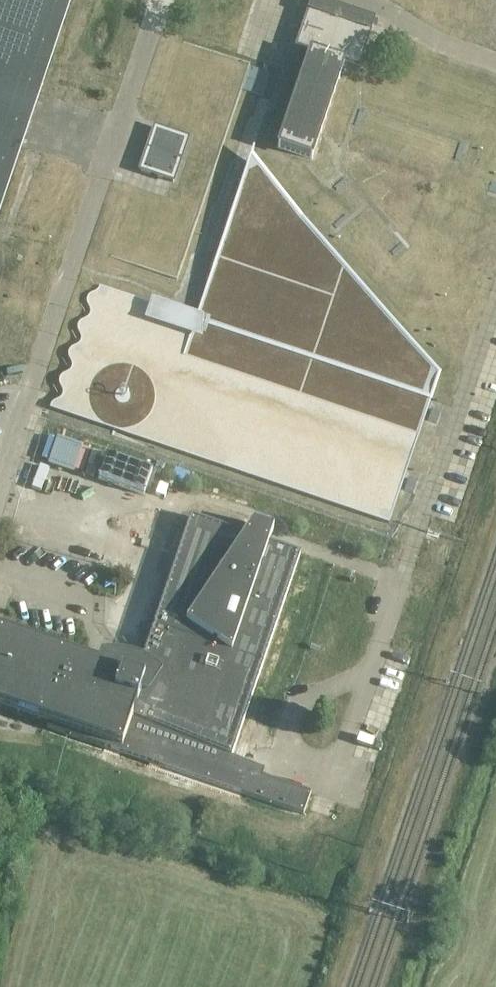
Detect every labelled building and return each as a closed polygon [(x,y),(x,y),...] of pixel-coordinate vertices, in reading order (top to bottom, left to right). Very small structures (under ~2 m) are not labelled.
[(38,91),(69,0),(0,0),(0,203),(38,91)] [(310,4),(297,43),(312,48),(311,53),(309,53),(309,54),(310,54),(306,66),(305,66),(305,67),(301,79),(300,79),(300,80),(301,81),(297,93),(296,92),(295,94),(296,94),(292,106),(291,107),(292,107),(288,119),(287,119),(287,120),(283,132),(282,133),(283,134),(279,146),(278,145),(278,147),(312,158),(312,157),(311,157),(315,145),(316,145),(317,144),(316,144),(320,131),(321,132),(321,131),(320,130),(324,118),(325,119),(326,117),(325,117),(329,105),(330,105),(330,104),(329,104),(333,92),(334,92),(335,91),(334,90),(338,78),(339,79),(339,77),(338,77),(342,65),(343,65),(344,64),(342,64),(344,59),(359,64),(372,25),(377,27),(380,18),(326,0),(308,0),(307,3),(310,4)] [(154,127),(139,170),(173,181),(188,138),(154,127)] [(50,406),(49,408),(388,523),(439,373),(268,177),(247,170),(250,163),(248,162),(196,317),(99,285),(99,286),(97,289),(93,291),(89,293),(87,297),(86,302),(88,306),(90,309),(90,313),(87,317),(84,319),(80,321),(78,324),(77,329),(79,333),(81,337),(80,341),(78,344),(75,346),(71,348),(68,352),(68,356),(70,360),(71,364),(71,368),(69,371),(65,373),(62,375),(59,379),(59,383),(61,387),(62,391),(62,395),(60,398),(56,400),(52,403),(50,406)] [(190,515),(142,654),(139,663),(118,657),(98,659),(95,665),(0,633),(0,709),(121,749),(120,753),(304,815),(311,792),(262,776),(264,771),(232,756),(300,553),(190,515)]
